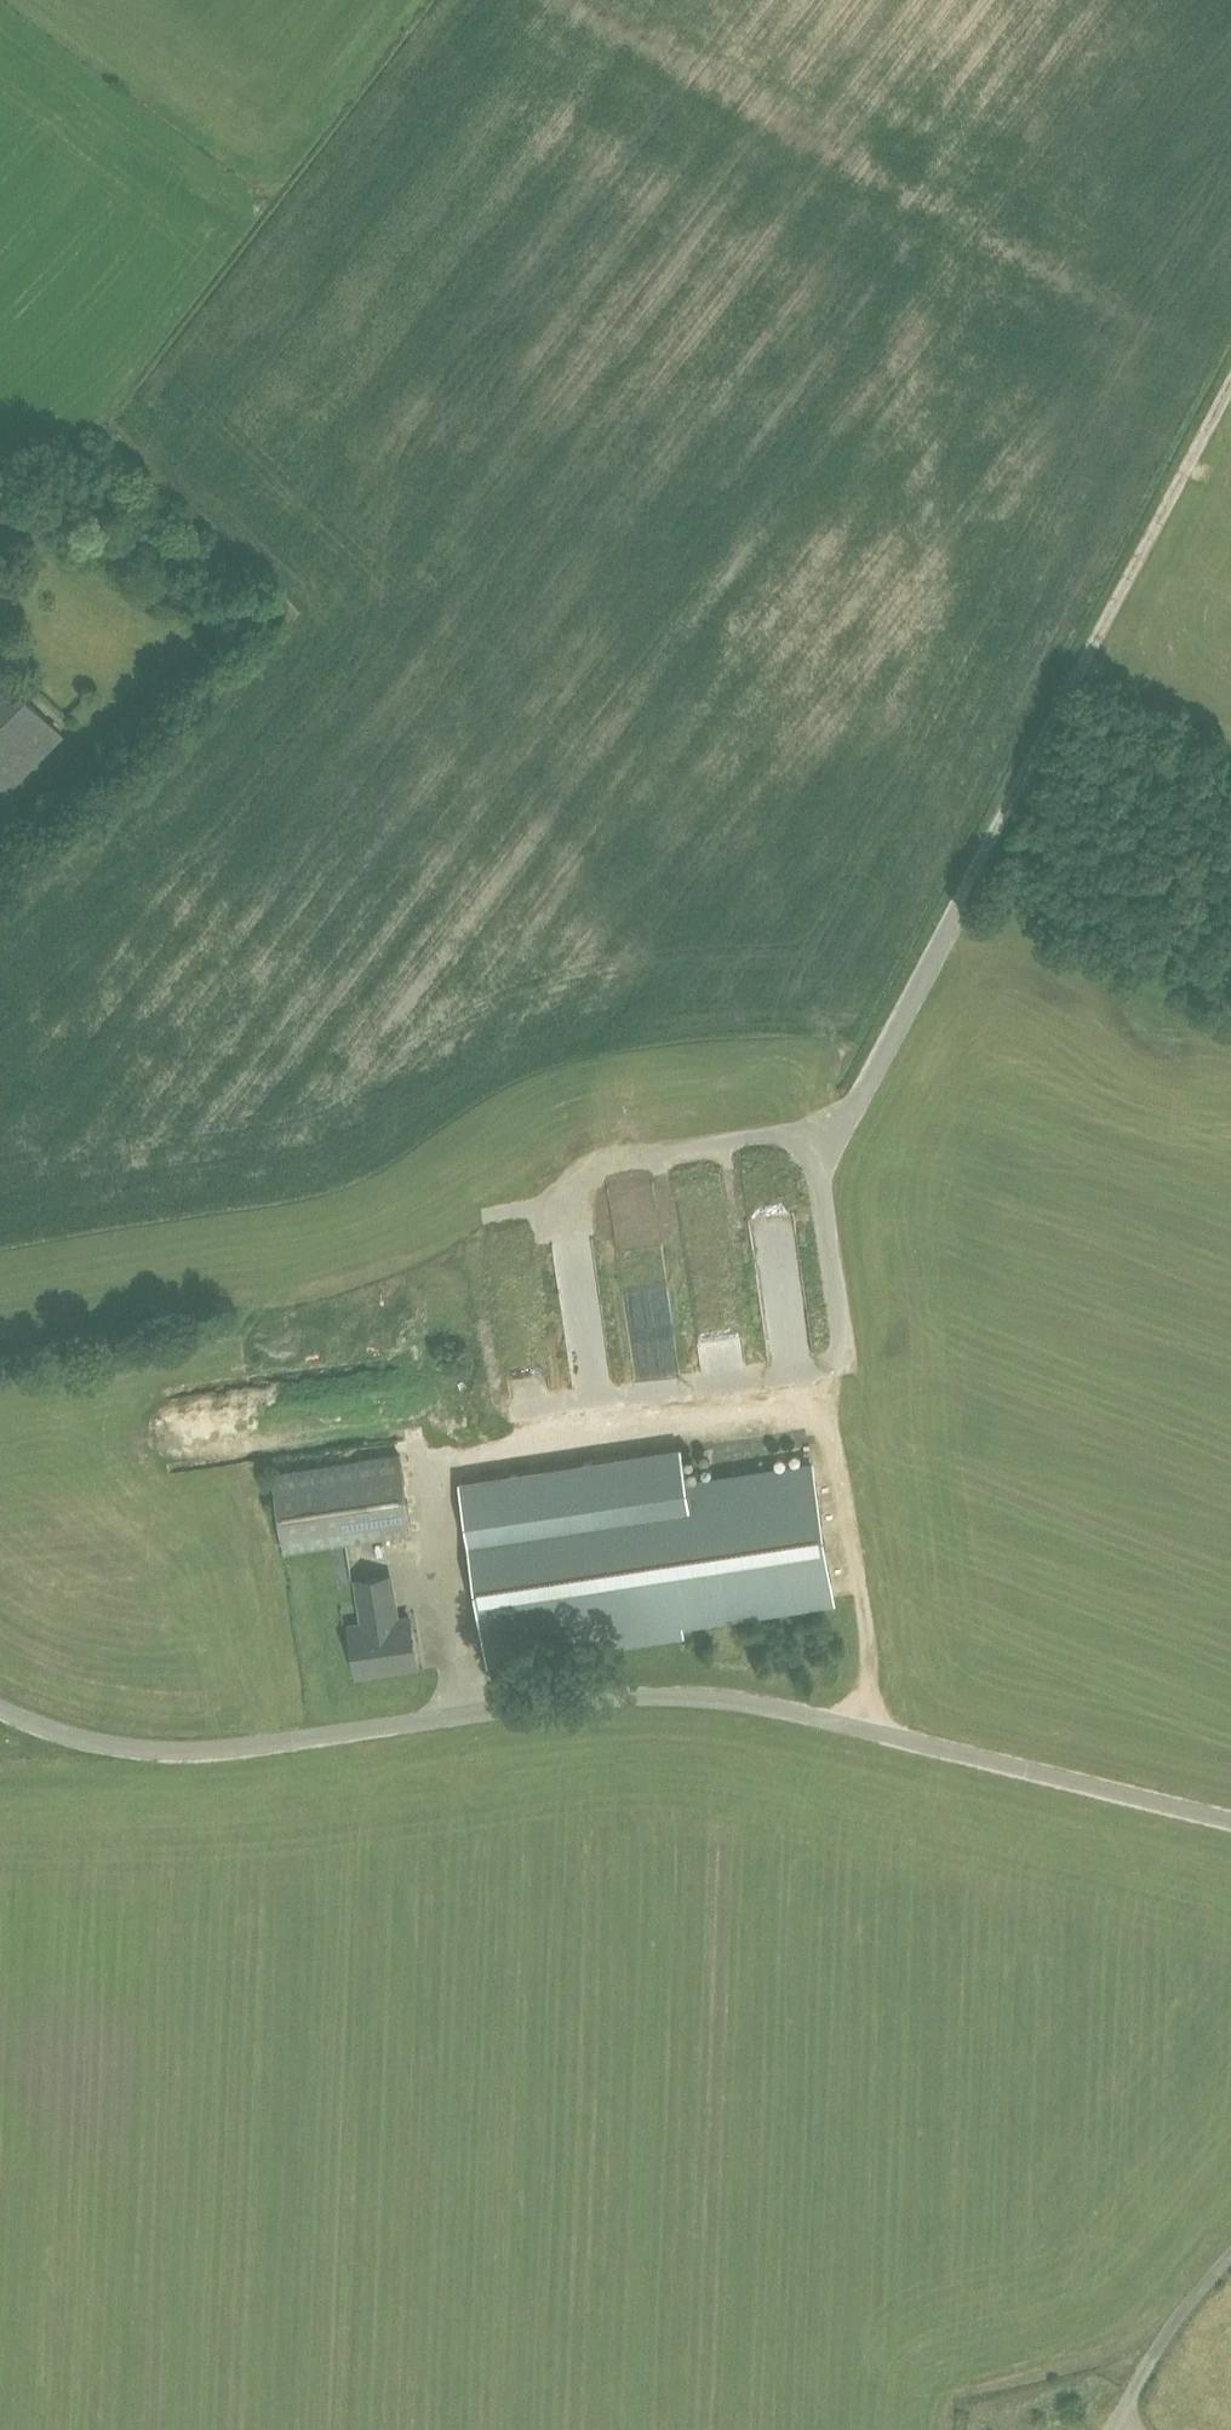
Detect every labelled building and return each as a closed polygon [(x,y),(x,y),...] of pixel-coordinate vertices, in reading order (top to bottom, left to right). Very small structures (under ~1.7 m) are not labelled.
[(7,795),(63,735),(4,676),(0,680),(0,788),(7,795)] [(463,1492),(480,1603),(489,1664),(616,1644),(685,1634),(683,1619),(835,1596),(816,1460),(688,1478),(683,1446),(461,1479),(463,1492)] [(273,1473),(284,1550),(412,1531),(400,1454),(273,1473)] [(401,1666),(400,1658),(415,1655),(408,1615),(387,1619),(384,1602),(391,1601),(386,1574),(354,1579),(359,1607),(370,1605),(373,1621),(349,1625),(357,1673),(401,1666)]
